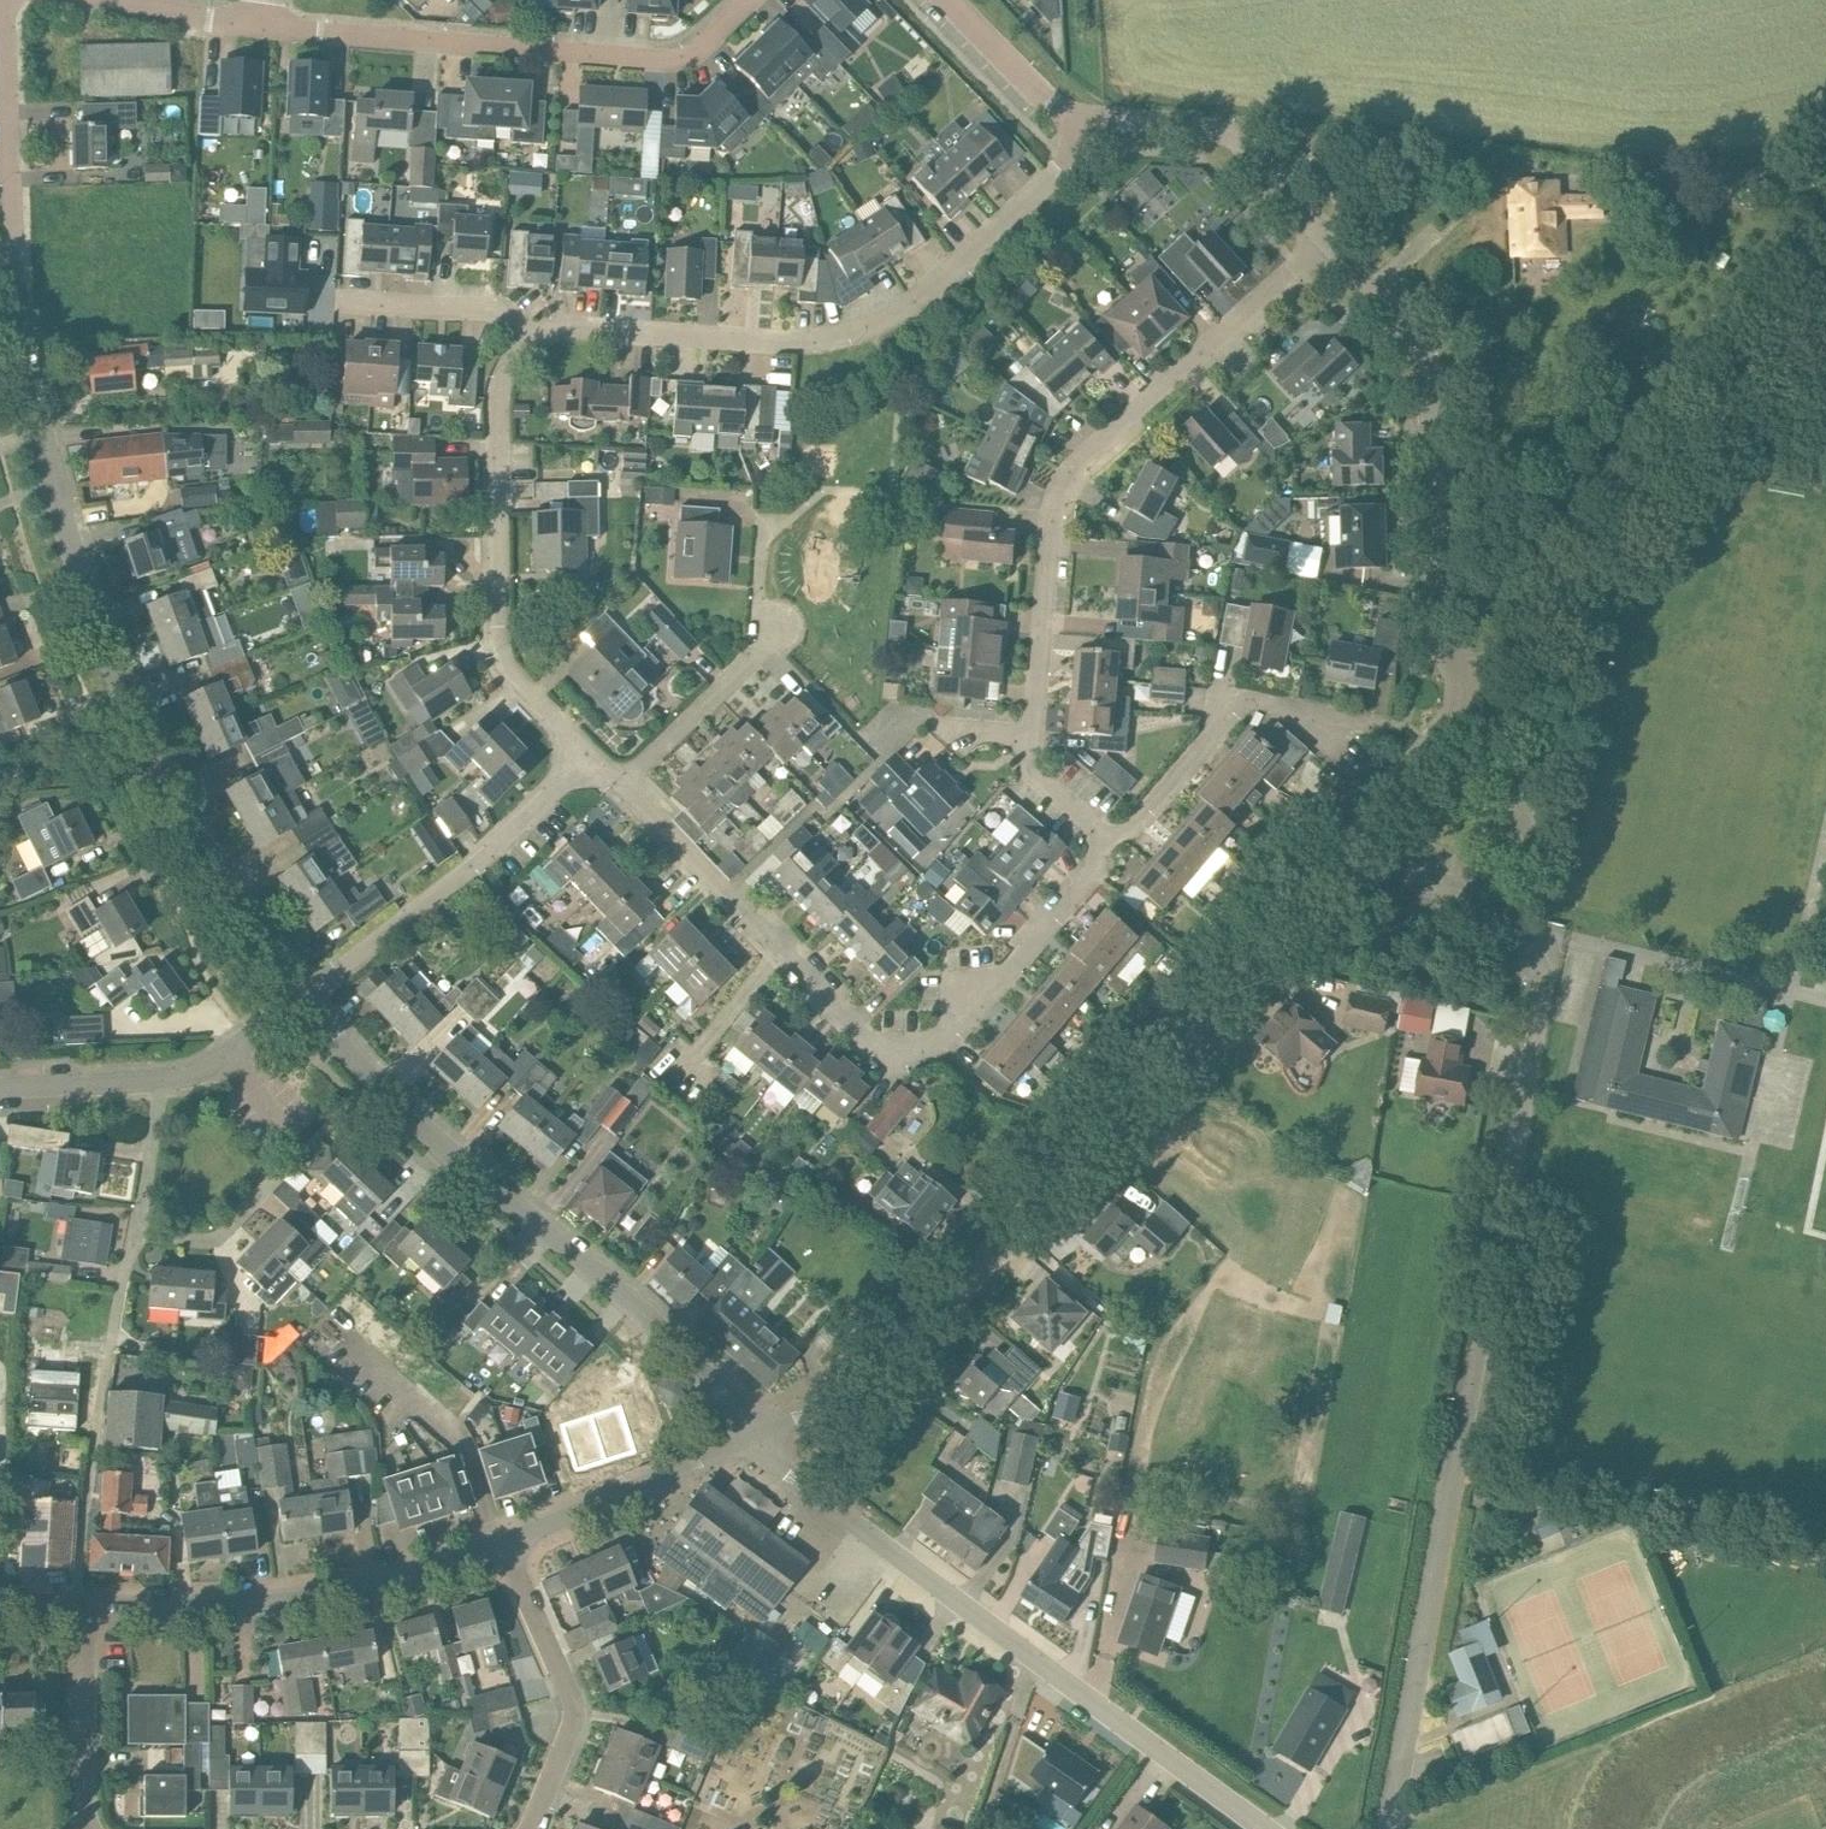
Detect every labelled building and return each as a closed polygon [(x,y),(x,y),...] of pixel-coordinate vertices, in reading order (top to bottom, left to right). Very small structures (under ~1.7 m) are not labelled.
[(428,0),(405,0),(416,11),(428,0)] [(482,16),(494,5),(489,0),(472,0),(470,2),(482,16)] [(551,7),(556,8),(556,13),(574,14),(574,9),(596,10),(597,0),(552,0),(551,7)] [(669,11),(675,11),(675,0),(630,0),(630,13),(651,15),(669,16),(669,11)] [(840,64),(858,46),(843,30),(869,5),(864,0),(804,0),(828,25),(815,38),(840,64)] [(1058,0),(1040,0),(1033,6),(1051,26),(1059,18),(1058,0)] [(472,25),(482,16),(470,2),(468,1),(447,21),(450,23),(472,25)] [(508,6),(492,9),(495,24),(511,21),(508,6)] [(1026,23),(1035,16),(1029,9),(1020,17),(1026,23)] [(765,35),(757,43),(799,86),(811,73),(820,82),(840,64),(815,38),(800,23),(799,24),(808,32),(798,42),(778,22),(776,25),(772,20),(761,31),(765,35)] [(173,48),(115,39),(110,77),(165,85),(164,90),(185,93),(190,60),(171,57),(173,48)] [(735,65),(754,85),(745,94),(767,117),(799,86),(757,43),(748,52),(744,48),(733,58),(737,63),(735,65)] [(201,97),(199,134),(221,135),(222,116),(259,118),(261,63),(223,61),(221,98),(201,97)] [(291,66),(289,118),(291,118),(324,119),(323,136),(343,137),(345,101),(326,100),(328,68),(291,66)] [(904,94),(894,79),(878,89),(888,105),(904,94)] [(437,93),(435,128),(446,129),(445,138),(476,140),(477,127),(495,128),(499,82),(474,80),(465,86),(465,95),(449,94),(437,93)] [(499,82),(495,128),(513,129),(512,142),(543,145),(546,102),(529,101),(529,92),(522,84),(499,82)] [(644,130),(646,89),(581,85),(579,108),(564,107),(562,135),(578,136),(579,122),(622,125),(622,128),(644,130)] [(714,85),(699,100),(717,149),(721,145),(729,153),(747,136),(767,117),(745,94),(734,105),(714,85)] [(354,148),(354,162),(374,163),(375,149),(376,130),(407,132),(410,132),(411,111),(413,96),(377,93),(376,105),(357,104),(354,148)] [(686,147),(717,149),(699,100),(677,99),(675,127),(660,126),(658,157),(685,159),(686,147)] [(75,127),(76,169),(109,168),(108,129),(136,128),(136,103),(82,105),(83,127),(75,127)] [(879,117),(868,105),(844,127),(855,139),(879,117)] [(909,114),(901,105),(891,114),(899,123),(909,114)] [(966,138),(948,155),(978,188),(997,171),(1001,176),(1014,164),(995,143),(975,122),(963,133),(966,138)] [(851,149),(858,165),(875,158),(867,141),(851,149)] [(818,145),(806,157),(820,171),(832,159),(818,145)] [(434,189),(436,150),(411,148),(409,187),(434,189)] [(963,209),(959,205),(978,188),(948,155),(929,172),(925,167),(912,179),(950,221),(963,209)] [(558,156),(557,172),(576,174),(577,157),(558,156)] [(178,166),(170,171),(171,181),(185,181),(185,166),(178,166)] [(510,172),(508,193),(521,194),(521,193),(522,172),(510,172)] [(1137,213),(1165,188),(1151,172),(1123,197),(1137,213)] [(594,177),(593,190),(608,191),(609,179),(594,177)] [(609,195),(629,196),(630,178),(610,177),(609,195)] [(1560,198),(1559,182),(1512,184),(1514,256),(1566,254),(1565,217),(1603,216),(1603,196),(1560,198)] [(354,195),(355,184),(343,183),(343,194),(354,195)] [(742,200),(743,186),(728,185),(727,199),(742,200)] [(248,188),(247,206),(246,224),(266,225),(268,189),(248,188)] [(311,195),(310,229),(334,230),(335,196),(311,195)] [(884,210),(862,223),(887,261),(908,248),(911,253),(926,243),(895,195),(880,205),(884,210)] [(438,204),(436,242),(453,243),(452,256),(465,257),(464,264),(476,265),(483,258),(487,217),(468,215),(468,206),(438,204)] [(386,272),(390,226),(365,224),(365,220),(347,219),(343,275),(361,277),(361,271),(386,272)] [(415,227),(390,226),(386,272),(411,274),(410,280),(428,281),(431,225),(415,223),(415,227)] [(887,261),(862,223),(830,244),(829,250),(831,253),(826,256),(838,305),(857,293),(859,297),(874,287),(866,275),(887,261)] [(241,224),(240,239),(267,241),(265,271),(247,270),(246,310),(304,313),(306,273),(297,272),(299,241),(269,239),(269,225),(241,224)] [(523,287),(524,281),(550,283),(553,238),(527,236),(528,230),(511,228),(506,285),(523,287)] [(749,289),(749,283),(774,285),(778,240),(752,238),(753,232),(736,231),(731,288),(749,289)] [(576,291),(576,285),(602,287),(605,242),(580,240),(580,234),(563,233),(558,289),(576,291)] [(1187,288),(1203,273),(1222,293),(1246,271),(1214,236),(1200,249),(1187,234),(1160,259),(1187,288)] [(602,287),(627,289),(626,295),(644,296),(648,239),(631,238),(630,244),(605,242),(602,287)] [(699,300),(701,269),(715,270),(717,239),(701,239),(701,252),(669,250),(667,299),(699,300)] [(804,242),(778,240),(774,285),(799,287),(798,302),(816,304),(820,248),(804,247),(804,242)] [(1143,290),(1132,300),(1170,341),(1180,332),(1178,330),(1189,320),(1167,295),(1177,285),(1153,258),(1132,277),(1143,290)] [(1013,294),(1007,300),(1016,310),(1022,305),(1013,294)] [(1110,320),(1107,316),(1096,326),(1119,352),(1130,342),(1145,359),(1157,349),(1158,351),(1170,341),(1132,300),(1130,302),(1128,301),(1126,300),(1124,300),(1122,300),(1121,300),(1119,301),(1117,302),(1115,303),(1114,304),(1113,305),(1112,307),(1111,309),(1111,311),(1111,313),(1111,314),(1111,316),(1112,318),(1110,320)] [(195,327),(208,327),(209,310),(195,310),(195,327)] [(1053,352),(1051,354),(1081,388),(1100,371),(1104,375),(1117,363),(1079,321),(1066,333),(1070,337),(1068,338),(1062,333),(1048,347),(1053,352)] [(995,338),(983,325),(965,342),(977,355),(995,338)] [(362,344),(360,365),(376,367),(375,391),(373,391),(373,394),(367,393),(367,394),(369,394),(368,409),(393,411),(394,394),(408,395),(411,362),(396,361),(397,344),(373,342),(365,342),(365,345),(362,344)] [(1326,397),(1359,367),(1336,342),(1319,358),(1307,344),(1275,374),(1297,399),(1314,383),(1326,397)] [(135,388),(133,370),(164,367),(164,381),(213,379),(212,367),(219,367),(219,351),(193,352),(192,350),(164,352),(149,353),(148,343),(119,346),(120,356),(89,359),(93,393),(135,388)] [(332,383),(331,405),(342,406),(343,392),(367,394),(367,393),(373,394),(373,391),(375,391),(376,367),(360,365),(362,344),(346,343),(344,384),(332,383)] [(323,360),(322,344),(305,345),(306,361),(323,360)] [(429,381),(428,393),(446,394),(445,404),(472,406),(476,356),(458,354),(459,347),(417,344),(414,380),(429,381)] [(1017,377),(1008,385),(1054,420),(1066,409),(1062,405),(1081,388),(1051,354),(1032,371),(1028,367),(1017,377)] [(787,360),(775,360),(775,370),(787,370),(787,360)] [(569,412),(568,419),(569,425),(572,428),(575,430),(578,430),(581,431),(585,432),(587,430),(593,429),(595,428),(595,421),(629,423),(629,418),(648,419),(650,378),(632,377),(631,388),(598,386),(598,383),(571,382),(571,387),(552,386),(551,411),(569,412)] [(693,388),(694,382),(677,381),(673,437),(690,439),(690,433),(716,435),(719,389),(693,388)] [(719,389),(716,435),(741,436),(740,442),(772,444),(776,388),(744,385),(744,391),(719,389)] [(1001,412),(990,435),(1031,455),(1042,432),(1047,435),(1054,420),(1008,385),(996,410),(1001,412)] [(296,399),(278,399),(278,423),(296,423),(296,421),(296,399)] [(526,406),(513,406),(513,420),(526,420),(526,406)] [(1220,426),(1207,412),(1183,434),(1215,470),(1231,455),(1241,466),(1263,445),(1235,414),(1220,426)] [(410,435),(421,436),(422,419),(411,419),(410,435)] [(296,424),(266,425),(266,442),(294,442),(294,445),(331,444),(331,442),(345,442),(344,431),(330,431),(330,421),(296,421),(296,423),(296,424)] [(1384,485),(1383,452),(1371,452),(1371,427),(1338,427),(1339,453),(1335,453),(1336,487),(1384,485)] [(788,459),(790,430),(785,430),(779,429),(777,458),(783,458),(788,459)] [(164,435),(163,435),(88,443),(93,484),(169,476),(164,435)] [(205,435),(164,435),(169,476),(205,472),(218,471),(218,470),(219,453),(226,453),(226,447),(227,435),(205,435)] [(987,486),(989,482),(1017,496),(1025,480),(1020,478),(1031,455),(990,435),(979,458),(974,455),(964,475),(987,486)] [(414,480),(414,504),(446,503),(446,496),(467,496),(466,460),(436,460),(436,437),(393,437),(392,470),(394,470),(394,480),(414,480)] [(645,479),(646,457),(624,455),(622,477),(645,479)] [(1179,480),(1149,463),(1126,505),(1138,512),(1128,530),(1142,538),(1168,540),(1179,520),(1162,510),(1179,480)] [(935,498),(943,482),(913,467),(904,483),(935,498)] [(534,512),(534,539),(543,539),(544,570),(585,569),(584,537),(599,537),(598,481),(567,482),(568,511),(534,512)] [(217,505),(215,485),(186,488),(188,508),(217,505)] [(645,505),(675,506),(675,490),(646,488),(645,505)] [(231,491),(221,492),(223,507),(239,506),(238,496),(231,491)] [(335,502),(336,528),(364,527),(362,500),(335,502)] [(719,528),(720,509),(681,506),(676,577),(727,581),(731,529),(719,528)] [(156,532),(125,542),(130,558),(126,559),(132,575),(135,574),(136,578),(167,568),(184,562),(178,543),(190,539),(187,529),(200,525),(196,509),(182,514),(180,509),(151,518),(156,532)] [(1012,565),(1015,534),(992,531),(993,514),(951,510),(948,538),(967,540),(965,560),(1012,565)] [(1386,568),(1385,510),(1344,511),(1345,550),(1338,550),(1339,569),(1386,568)] [(1263,514),(1248,529),(1272,534),(1278,528),(1263,514)] [(296,537),(290,518),(265,526),(272,545),(296,537)] [(1252,536),(1246,564),(1289,572),(1295,544),(1252,536)] [(285,560),(300,554),(295,539),(280,545),(285,560)] [(1123,560),(1120,590),(1168,595),(1170,580),(1186,581),(1189,547),(1158,545),(1157,563),(1123,560)] [(390,587),(420,587),(444,587),(444,548),(375,548),(375,568),(390,567),(390,587)] [(1243,593),(1246,572),(1232,570),(1229,591),(1243,593)] [(147,607),(158,636),(211,616),(202,593),(217,588),(211,571),(179,582),(183,593),(147,607)] [(924,598),(926,580),(906,578),(905,596),(924,598)] [(326,622),(311,583),(292,590),(307,629),(326,622)] [(420,608),(420,587),(390,587),(341,587),(341,605),(376,605),(376,620),(391,620),(391,646),(382,646),(382,660),(397,661),(397,646),(412,646),(412,639),(444,638),(444,608),(420,608)] [(1151,624),(1150,642),(1181,645),(1184,611),(1167,610),(1168,595),(1120,590),(1118,621),(1151,624)] [(1399,614),(1402,602),(1388,599),(1385,612),(1399,614)] [(944,601),(939,648),(1004,654),(1007,625),(1006,625),(997,624),(999,606),(944,601)] [(1220,645),(1247,650),(1244,664),(1282,672),(1293,615),(1255,608),(1254,610),(1228,605),(1220,645)] [(596,646),(569,672),(593,697),(641,650),(604,612),(583,633),(596,646)] [(211,616),(158,636),(169,666),(208,652),(214,667),(244,655),(238,640),(222,646),(211,616)] [(698,645),(673,619),(656,636),(681,662),(698,645)] [(1380,620),(1376,638),(1373,652),(1334,644),(1327,680),(1374,689),(1377,673),(1397,677),(1400,643),(1402,624),(1380,620)] [(16,662),(3,629),(0,630),(0,669),(16,662)] [(1077,651),(1074,679),(1118,682),(1119,670),(1133,672),(1135,656),(1136,641),(1102,638),(1100,653),(1077,651)] [(966,699),(988,701),(990,683),(1001,684),(1004,654),(939,648),(935,696),(966,699)] [(1211,658),(1212,650),(1197,649),(1197,657),(1211,658)] [(641,650),(593,697),(617,721),(621,717),(622,719),(625,721),(629,721),(633,722),(637,720),(640,717),(642,713),(643,709),(643,706),(641,702),(639,699),(650,689),(638,677),(649,666),(643,660),(647,656),(641,650)] [(184,699),(196,729),(233,713),(225,696),(241,689),(255,684),(244,655),(214,667),(221,683),(184,699)] [(426,681),(416,666),(390,684),(406,709),(421,701),(433,719),(471,694),(450,664),(426,681)] [(346,667),(326,677),(342,710),(362,700),(346,667)] [(1116,697),(1118,682),(1074,679),(1072,706),(1130,711),(1131,698),(1116,697)] [(885,699),(895,700),(896,699),(897,684),(886,683),(884,683),(882,699),(885,699)] [(0,713),(0,733),(9,730),(10,731),(38,719),(24,684),(0,693),(0,706),(3,712),(0,713)] [(1153,684),(1151,699),(1186,702),(1187,687),(1153,684)] [(780,703),(770,712),(803,747),(819,731),(828,740),(841,728),(805,691),(795,700),(794,700),(785,708),(780,703)] [(372,712),(366,701),(348,711),(353,722),(372,712)] [(934,706),(932,706),(937,713),(941,717),(945,718),(957,709),(934,706)] [(1126,754),(1130,711),(1072,706),(1069,734),(1093,736),(1092,751),(1126,754)] [(757,736),(774,754),(784,765),(803,747),(770,712),(760,722),(765,728),(757,736)] [(233,713),(196,729),(209,758),(244,743),(253,759),(283,743),(284,743),(305,731),(299,719),(298,717),(276,728),(270,716),(240,729),(233,713)] [(397,758),(398,760),(408,774),(410,778),(437,758),(446,757),(459,771),(471,759),(481,769),(513,738),(489,714),(455,748),(439,732),(438,733),(437,731),(397,758)] [(392,751),(397,758),(437,731),(429,720),(406,735),(409,740),(392,751)] [(1250,731),(1232,752),(1263,778),(1278,791),(1295,771),(1293,769),(1310,749),(1280,722),(1263,741),(1250,731)] [(733,729),(723,738),(755,772),(774,754),(757,736),(747,725),(738,734),(733,729)] [(536,762),(513,738),(481,769),(492,780),(480,792),(493,805),(536,762)] [(746,781),(755,772),(723,738),(713,748),(710,745),(701,753),(709,761),(737,790),(746,800),(756,791),(746,781)] [(260,774),(228,792),(243,819),(292,792),(305,784),(291,759),(283,743),(253,759),(260,774)] [(1263,778),(1232,752),(1214,772),(1245,799),(1246,798),(1255,806),(1263,796),(1254,788),(1263,778)] [(695,765),(685,775),(718,808),(727,800),(730,803),(739,807),(746,800),(737,790),(709,761),(701,753),(692,762),(695,765)] [(901,792),(934,826),(965,796),(931,762),(916,776),(895,755),(871,779),(892,801),(901,792)] [(408,774),(398,760),(389,767),(399,781),(408,774)] [(1124,799),(1137,783),(1108,760),(1095,775),(1124,799)] [(838,764),(829,773),(845,789),(854,781),(838,764)] [(1227,820),(1227,819),(1245,799),(1214,772),(1196,794),(1205,801),(1227,820)] [(818,783),(828,793),(834,800),(845,789),(829,773),(818,783)] [(718,808),(685,775),(676,784),(681,789),(671,799),(683,811),(673,821),(696,845),(706,835),(707,836),(727,817),(718,808)] [(858,802),(871,817),(889,800),(875,786),(858,802)] [(806,806),(791,790),(782,799),(798,815),(806,806)] [(306,817),(301,808),(292,792),(243,819),(259,847),(289,830),(298,845),(330,825),(320,809),(306,817)] [(472,828),(452,797),(433,810),(453,840),(472,828)] [(768,813),(784,829),(798,815),(782,799),(780,801),(768,813)] [(1217,848),(1236,827),(1227,819),(1227,820),(1205,801),(1187,822),(1217,848)] [(1038,876),(1063,846),(1017,806),(1004,820),(1019,833),(1005,849),(1038,876)] [(1317,806),(1308,816),(1318,825),(1327,815),(1317,806)] [(52,885),(45,871),(62,863),(95,846),(93,843),(96,842),(89,827),(86,828),(78,813),(56,824),(48,807),(20,821),(42,865),(11,879),(21,899),(52,885)] [(1217,848),(1187,822),(1169,843),(1199,869),(1217,848)] [(307,859),(279,878),(297,905),(329,883),(351,868),(336,847),(341,844),(342,843),(330,825),(298,845),(307,859)] [(771,873),(789,892),(829,855),(820,845),(806,859),(797,849),(811,836),(800,825),(773,852),(783,862),(771,873)] [(862,825),(851,835),(863,846),(873,836),(862,825)] [(899,825),(887,837),(911,859),(922,847),(899,825)] [(769,842),(754,826),(744,836),(759,852),(769,842)] [(1289,836),(1298,844),(1308,834),(1299,826),(1289,836)] [(581,834),(570,845),(544,869),(542,871),(561,890),(570,881),(604,848),(594,838),(589,843),(581,834)] [(536,861),(544,869),(570,845),(561,836),(536,861)] [(733,847),(748,863),(759,852),(744,836),(733,847)] [(1289,836),(1280,846),(1289,854),(1298,844),(1289,836)] [(457,854),(448,840),(431,851),(440,865),(457,854)] [(1199,869),(1169,843),(1151,864),(1181,890),(1199,869)] [(614,859),(604,848),(570,881),(589,900),(618,872),(609,863),(614,859)] [(965,866),(1012,906),(1038,876),(1005,849),(991,865),(977,853),(965,866)] [(721,866),(731,877),(744,865),(734,855),(721,866)] [(837,864),(829,855),(789,892),(807,911),(833,885),(824,876),(837,864)] [(1132,884),(1163,911),(1181,890),(1151,864),(1132,884)] [(986,937),(1012,906),(965,866),(953,880),(968,893),(953,910),(986,937)] [(1271,876),(1261,868),(1253,877),(1262,886),(1264,883),(1271,876)] [(618,872),(589,900),(607,919),(641,886),(632,877),(627,881),(618,872)] [(1253,877),(1243,888),(1253,896),(1262,886),(1253,877)] [(128,879),(92,898),(98,910),(134,892),(128,879)] [(830,926),(848,944),(872,920),(864,911),(887,890),(877,879),(865,891),(830,926)] [(924,881),(913,890),(926,904),(936,894),(924,881)] [(843,896),(833,885),(807,911),(825,930),(830,926),(865,891),(857,882),(843,896)] [(339,898),(329,883),(297,905),(315,931),(344,911),(356,927),(387,904),(374,886),(360,896),(354,888),(339,898)] [(607,919),(596,929),(615,948),(624,958),(664,921),(654,910),(644,901),(650,896),(641,886),(607,919)] [(511,915),(493,896),(480,908),(498,927),(511,915)] [(142,956),(132,939),(145,932),(126,899),(98,915),(88,899),(67,911),(84,942),(80,944),(89,960),(94,958),(99,967),(142,956)] [(925,914),(938,925),(952,910),(939,899),(925,914)] [(546,922),(530,907),(522,915),(521,914),(520,916),(536,932),(546,922)] [(1225,908),(1216,918),(1226,927),(1235,917),(1225,908)] [(1085,920),(1081,925),(1128,966),(1132,961),(1138,955),(1148,963),(1154,956),(1157,959),(1164,950),(1173,958),(1178,953),(1162,938),(1159,941),(1146,930),(1145,931),(1139,938),(1109,912),(1099,923),(1091,914),(1085,920)] [(882,930),(872,920),(848,944),(866,964),(905,928),(895,917),(882,930)] [(1226,927),(1216,918),(1207,929),(1217,938),(1226,927)] [(645,978),(659,965),(689,997),(676,1009),(686,1020),(735,973),(717,954),(722,949),(708,934),(702,940),(684,921),(635,967),(645,978)] [(1080,944),(1072,954),(1120,995),(1127,986),(1118,978),(1118,977),(1128,966),(1081,925),(1072,936),(1081,944),(1080,944)] [(560,926),(547,940),(566,958),(575,949),(579,944),(560,926)] [(908,957),(900,948),(913,936),(905,928),(866,964),(883,982),(894,972),(902,981),(921,963),(912,953),(908,957)] [(533,945),(525,954),(536,965),(545,956),(533,945)] [(566,958),(575,966),(584,956),(575,948),(575,949),(566,958)] [(1072,954),(1054,974),(1085,1001),(1097,987),(1102,981),(1119,996),(1120,995),(1072,954)] [(1764,1035),(1722,1024),(1712,1062),(1701,1060),(1698,1070),(1709,1073),(1705,1092),(1637,1076),(1657,997),(1618,988),(1620,979),(1623,980),(1627,961),(1607,956),(1573,1098),(1587,1101),(1587,1098),(1593,1100),(1592,1103),(1739,1139),(1764,1035)] [(378,972),(359,989),(367,1001),(369,999),(390,1022),(419,996),(431,985),(419,972),(410,962),(398,974),(387,982),(378,972)] [(143,988),(162,1013),(187,994),(166,965),(156,972),(149,963),(126,980),(117,968),(96,984),(114,1009),(143,988)] [(1807,982),(1815,984),(1818,975),(1809,973),(1807,982)] [(1054,974),(1036,995),(1067,1022),(1069,1020),(1080,1007),(1083,1003),(1085,1001),(1054,974)] [(1155,989),(1165,998),(1174,987),(1165,978),(1155,989)] [(419,996),(390,1022),(412,1046),(440,1020),(453,1009),(456,1005),(464,1013),(487,990),(475,979),(460,994),(455,989),(444,999),(443,998),(431,985),(419,996)] [(14,981),(0,982),(0,1015),(16,1014),(14,981)] [(620,997),(606,986),(598,996),(612,1008),(620,997)] [(1155,989),(1146,999),(1155,1008),(1165,998),(1155,989)] [(498,1001),(487,990),(464,1013),(476,1024),(498,1001)] [(1354,992),(1346,1025),(1383,1034),(1391,1001),(1354,992)] [(1430,1033),(1436,1000),(1408,994),(1402,1028),(1430,1033)] [(1036,995),(1018,1016),(1049,1043),(1055,1036),(1057,1033),(1067,1022),(1036,995)] [(1300,1049),(1315,1063),(1334,1041),(1288,997),(1255,1035),(1287,1063),(1300,1049)] [(733,1048),(754,1064),(779,1033),(770,1026),(775,1020),(763,1011),(733,1048)] [(1018,1016),(1000,1036),(1031,1063),(1039,1069),(1056,1049),(1049,1043),(1018,1016)] [(104,1044),(102,1017),(63,1020),(65,1047),(104,1044)] [(638,1026),(653,1040),(661,1031),(646,1017),(638,1026)] [(1120,1031),(1119,1031),(1128,1039),(1129,1038),(1137,1029),(1138,1028),(1129,1020),(1120,1031)] [(456,1039),(431,1065),(454,1087),(481,1059),(467,1046),(479,1034),(469,1025),(457,1038),(456,1039)] [(1119,1031),(1111,1041),(1119,1049),(1128,1039),(1119,1031)] [(794,1036),(789,1041),(779,1033),(754,1064),(775,1081),(804,1044),(794,1036)] [(986,1062),(976,1073),(1003,1095),(1012,1084),(1026,1068),(1031,1063),(1000,1036),(981,1058),(986,1062)] [(648,1038),(640,1048),(653,1059),(658,1053),(661,1049),(648,1038)] [(1406,1059),(1400,1092),(1417,1095),(1465,1104),(1472,1070),(1460,1068),(1465,1044),(1434,1038),(1430,1062),(1424,1061),(1424,1063),(1406,1059)] [(775,1081),(766,1092),(785,1108),(794,1096),(796,1098),(803,1089),(802,1089),(820,1066),(819,1066),(810,1059),(815,1053),(804,1044),(775,1081)] [(493,1071),(481,1059),(454,1087),(477,1109),(502,1082),(513,1091),(537,1063),(525,1053),(513,1066),(505,1058),(493,1071)] [(802,1089),(803,1089),(823,1105),(853,1068),(841,1058),(837,1064),(827,1056),(819,1066),(820,1066),(802,1089)] [(1083,1072),(1092,1081),(1093,1080),(1102,1069),(1092,1061),(1083,1072)] [(522,1099),(499,1127),(524,1147),(548,1117),(534,1106),(545,1092),(556,1081),(538,1064),(537,1063),(513,1091),(522,1099)] [(863,1076),(853,1068),(823,1105),(844,1122),(869,1090),(858,1082),(863,1076)] [(1083,1072),(1074,1082),(1084,1091),(1092,1081),(1083,1072)] [(731,1095),(739,1085),(725,1073),(717,1083),(731,1095)] [(586,1113),(601,1125),(621,1100),(623,1097),(608,1085),(586,1113)] [(918,1098),(900,1085),(874,1118),(891,1132),(918,1098)] [(623,1097),(601,1125),(616,1136),(637,1109),(623,1097)] [(1060,1118),(1069,1108),(1059,1099),(1050,1110),(1060,1118)] [(548,1117),(524,1147),(548,1167),(571,1139),(572,1138),(572,1137),(583,1123),(573,1115),(562,1129),(548,1117)] [(842,1137),(868,1158),(881,1141),(855,1121),(842,1137)] [(729,1140),(736,1131),(727,1123),(719,1132),(729,1140)] [(10,1124),(7,1145),(58,1153),(67,1153),(70,1134),(10,1124)] [(729,1140),(719,1132),(718,1132),(710,1142),(728,1156),(736,1146),(729,1140)] [(736,1146),(728,1156),(739,1165),(752,1149),(740,1140),(736,1146)] [(330,1147),(306,1171),(325,1189),(330,1183),(344,1196),(344,1197),(371,1169),(349,1148),(340,1157),(330,1147)] [(58,1153),(51,1195),(74,1199),(75,1193),(91,1196),(95,1173),(100,1174),(102,1161),(97,1160),(97,1158),(67,1153),(58,1153)] [(610,1153),(566,1210),(581,1222),(586,1215),(610,1233),(648,1184),(633,1172),(625,1165),(610,1153)] [(794,1180),(765,1156),(757,1166),(767,1174),(761,1181),(784,1191),(794,1180)] [(739,1168),(737,1171),(759,1182),(765,1175),(758,1169),(746,1159),(739,1168)] [(905,1163),(894,1177),(886,1170),(867,1193),(924,1240),(954,1203),(905,1163)] [(344,1196),(334,1206),(357,1228),(367,1218),(393,1190),(371,1169),(344,1197),(344,1196)] [(289,1211),(299,1220),(310,1231),(321,1220),(300,1199),(289,1211)] [(1160,1261),(1182,1236),(1155,1213),(1142,1228),(1112,1202),(1083,1236),(1109,1258),(1131,1232),(1135,1236),(1134,1238),(1160,1261)] [(310,1231),(299,1220),(288,1230),(281,1223),(261,1245),(287,1270),(298,1258),(311,1271),(331,1252),(310,1231)] [(402,1229),(381,1251),(399,1269),(410,1258),(421,1269),(447,1241),(446,1240),(425,1220),(412,1234),(404,1227),(402,1229)] [(106,1266),(112,1228),(70,1222),(64,1259),(106,1266)] [(358,1235),(338,1256),(348,1266),(369,1245),(358,1235)] [(447,1241),(421,1269),(441,1287),(434,1294),(446,1305),(470,1280),(460,1271),(469,1262),(447,1241)] [(288,1271),(287,1270),(261,1245),(240,1267),(263,1288),(257,1295),(268,1305),(273,1305),(298,1280),(288,1271)] [(369,1245),(348,1266),(359,1277),(379,1255),(378,1254),(369,1245)] [(1,1266),(27,1269),(28,1262),(30,1249),(4,1246),(1,1266)] [(678,1254),(655,1280),(670,1293),(684,1306),(685,1307),(699,1293),(716,1308),(729,1295),(749,1313),(753,1310),(754,1311),(771,1293),(769,1291),(759,1283),(754,1278),(749,1273),(728,1254),(720,1247),(705,1264),(713,1272),(706,1279),(698,1272),(678,1254)] [(760,1270),(754,1278),(759,1283),(780,1260),(768,1250),(755,1265),(760,1270)] [(28,1262),(27,1269),(26,1279),(69,1284),(71,1267),(28,1262)] [(149,1307),(182,1310),(185,1271),(151,1269),(149,1307)] [(185,1271),(182,1310),(211,1312),(211,1319),(224,1320),(226,1289),(213,1288),(214,1274),(185,1271)] [(0,1272),(0,1295),(4,1295),(1,1313),(14,1315),(19,1274),(0,1272)] [(1052,1349),(1085,1310),(1047,1277),(1014,1315),(1052,1349)] [(511,1289),(492,1311),(481,1302),(462,1324),(473,1333),(480,1326),(499,1342),(531,1307),(511,1289)] [(716,1308),(701,1327),(765,1386),(769,1390),(798,1358),(749,1313),(729,1295),(716,1308)] [(456,1301),(450,1308),(436,1322),(447,1333),(467,1312),(456,1301)] [(499,1342),(517,1358),(521,1354),(549,1322),(547,1320),(531,1307),(499,1342)] [(570,1332),(551,1316),(547,1320),(549,1322),(521,1354),(538,1368),(570,1332)] [(259,1336),(256,1363),(269,1364),(300,1334),(289,1323),(276,1337),(259,1336)] [(589,1348),(570,1332),(538,1368),(558,1385),(589,1348)] [(226,1364),(241,1365),(244,1335),(229,1334),(226,1364)] [(244,1335),(241,1365),(256,1366),(256,1363),(259,1336),(244,1335)] [(961,1395),(976,1400),(983,1406),(997,1389),(1012,1392),(1013,1388),(1021,1395),(1043,1370),(1014,1345),(1005,1356),(996,1348),(986,1360),(977,1359),(975,1366),(974,1365),(956,1385),(962,1391),(961,1395)] [(228,1364),(226,1386),(250,1388),(252,1366),(228,1364)] [(78,1375),(32,1372),(28,1430),(75,1433),(78,1375)] [(675,1381),(661,1389),(671,1407),(685,1400),(675,1381)] [(1076,1423),(1083,1396),(1060,1390),(1052,1416),(1076,1423)] [(1042,1411),(1024,1394),(1011,1408),(1021,1417),(1034,1420),(1042,1411)] [(111,1395),(108,1449),(160,1452),(162,1428),(164,1399),(111,1395)] [(620,1406),(592,1415),(606,1461),(636,1452),(629,1428),(642,1424),(634,1396),(619,1401),(620,1406)] [(167,1398),(162,1428),(216,1437),(220,1409),(167,1398)] [(524,1401),(515,1398),(513,1404),(522,1407),(524,1401)] [(481,1402),(469,1416),(478,1422),(489,1408),(481,1402)] [(518,1411),(506,1409),(503,1423),(516,1425),(518,1411)] [(592,1415),(548,1429),(557,1456),(570,1452),(576,1471),(606,1461),(592,1415)] [(997,1459),(1001,1433),(981,1417),(966,1436),(997,1459)] [(529,1439),(506,1447),(521,1493),(544,1485),(533,1450),(545,1446),(537,1419),(524,1424),(529,1439)] [(1014,1430),(1002,1478),(1028,1485),(1041,1436),(1044,1437),(1047,1425),(1023,1420),(1021,1431),(1014,1430)] [(1113,1432),(1109,1449),(1127,1452),(1130,1435),(1113,1432)] [(270,1447),(269,1437),(256,1439),(257,1449),(270,1447)] [(964,1467),(980,1446),(966,1437),(951,1457),(964,1467)] [(258,1466),(254,1439),(234,1441),(238,1468),(258,1466)] [(287,1444),(270,1447),(257,1449),(260,1467),(263,1492),(278,1490),(279,1489),(278,1485),(293,1483),(290,1462),(287,1444)] [(506,1447),(482,1454),(497,1500),(521,1493),(506,1447)] [(326,1455),(329,1478),(312,1481),(314,1499),(320,1538),(354,1533),(346,1478),(379,1473),(375,1448),(326,1455)] [(450,1517),(474,1508),(458,1460),(434,1467),(450,1517)] [(449,1517),(450,1517),(434,1467),(433,1468),(434,1469),(412,1477),(427,1522),(449,1515),(449,1517)] [(749,1492),(754,1472),(740,1468),(735,1488),(749,1492)] [(106,1475),(103,1528),(121,1529),(122,1515),(148,1517),(149,1499),(130,1498),(131,1477),(106,1475)] [(403,1530),(427,1522),(412,1477),(388,1484),(391,1494),(377,1499),(377,1529),(400,1521),(403,1530)] [(191,1564),(229,1558),(219,1493),(217,1482),(195,1485),(200,1515),(184,1517),(191,1564)] [(69,1571),(74,1505),(45,1503),(46,1485),(22,1483),(21,1502),(27,1503),(23,1568),(69,1571)] [(959,1483),(923,1530),(950,1551),(984,1506),(982,1505),(984,1502),(959,1483)] [(655,1556),(704,1592),(727,1609),(732,1602),(763,1625),(774,1610),(809,1565),(781,1544),(706,1488),(655,1556)] [(257,1554),(251,1513),(250,1513),(246,1489),(219,1493),(229,1558),(257,1554)] [(314,1499),(279,1505),(285,1543),(320,1538),(314,1499)] [(984,1506),(950,1551),(977,1571),(1000,1540),(1010,1526),(984,1506)] [(1061,1540),(1024,1597),(1043,1610),(1052,1595),(1060,1600),(1067,1589),(1059,1583),(1071,1565),(1076,1568),(1080,1562),(1075,1559),(1081,1551),(1077,1549),(1066,1542),(1081,1520),(1061,1506),(1044,1530),(1061,1540)] [(1343,1616),(1367,1518),(1342,1512),(1319,1610),(1343,1616)] [(1560,1532),(1552,1512),(1534,1519),(1542,1539),(1560,1532)] [(1052,1595),(1043,1610),(1063,1623),(1093,1578),(1096,1558),(1108,1560),(1114,1529),(1093,1525),(1077,1549),(1081,1551),(1075,1559),(1080,1562),(1076,1568),(1071,1565),(1059,1583),(1067,1589),(1060,1600),(1052,1595)] [(120,1540),(121,1529),(103,1528),(102,1539),(93,1538),(91,1572),(167,1576),(169,1543),(120,1540)] [(1161,1529),(1156,1563),(1206,1571),(1207,1569),(1220,1571),(1223,1553),(1210,1551),(1212,1538),(1161,1529)] [(635,1591),(618,1552),(590,1564),(605,1600),(623,1592),(627,1602),(642,1602),(649,1617),(689,1599),(655,1583),(639,1592),(635,1591)] [(561,1577),(576,1613),(588,1608),(605,1600),(590,1564),(561,1577)] [(1120,1642),(1159,1655),(1181,1591),(1142,1578),(1120,1642)] [(453,1644),(455,1655),(467,1652),(467,1653),(485,1648),(490,1669),(509,1664),(503,1642),(499,1643),(489,1603),(486,1604),(485,1602),(470,1606),(471,1608),(456,1611),(464,1641),(453,1644)] [(588,1608),(576,1613),(574,1613),(588,1644),(618,1631),(607,1605),(590,1613),(588,1608)] [(775,1622),(781,1615),(774,1610),(769,1618),(775,1622)] [(838,1639),(820,1663),(840,1677),(848,1665),(863,1677),(866,1673),(867,1674),(898,1632),(896,1631),(894,1634),(872,1618),(849,1647),(838,1639)] [(443,1682),(459,1678),(461,1678),(455,1655),(453,1644),(441,1647),(433,1619),(399,1628),(407,1660),(430,1654),(433,1665),(439,1663),(443,1682)] [(1463,1682),(1450,1688),(1461,1716),(1503,1699),(1480,1644),(1482,1643),(1475,1626),(1460,1632),(1467,1650),(1452,1655),(1463,1682)] [(756,1629),(731,1661),(764,1686),(788,1654),(756,1629)] [(867,1674),(884,1687),(876,1698),(901,1716),(913,1690),(897,1677),(919,1648),(898,1632),(867,1674)] [(332,1670),(353,1667),(357,1687),(381,1683),(378,1663),(380,1662),(375,1634),(328,1641),(332,1670)] [(318,1712),(311,1674),(332,1670),(328,1641),(280,1649),(285,1678),(283,1678),(289,1717),(318,1712)] [(630,1641),(595,1656),(611,1691),(645,1676),(630,1641)] [(937,1723),(935,1728),(972,1748),(1003,1692),(968,1673),(961,1686),(935,1672),(914,1711),(937,1723)] [(1312,1770),(1347,1710),(1346,1710),(1356,1694),(1320,1673),(1311,1689),(1275,1749),(1312,1770)] [(461,1678),(459,1678),(469,1716),(490,1713),(490,1714),(520,1706),(515,1688),(475,1698),(470,1675),(461,1678)] [(6,1685),(6,1693),(7,1697),(21,1697),(21,1693),(21,1684),(6,1685)] [(254,1724),(254,1686),(232,1686),(232,1724),(254,1724)] [(0,1734),(2,1737),(7,1736),(8,1731),(22,1731),(22,1735),(26,1735),(26,1731),(35,1730),(36,1734),(40,1733),(39,1728),(45,1721),(48,1723),(49,1720),(46,1718),(46,1709),(49,1707),(47,1703),(44,1705),(37,1698),(39,1695),(34,1693),(32,1697),(25,1697),(25,1693),(21,1693),(21,1697),(7,1697),(6,1693),(2,1693),(2,1698),(0,1698),(0,1734)] [(130,1743),(186,1743),(202,1743),(207,1743),(207,1700),(188,1700),(188,1697),(130,1697),(130,1743)] [(404,1702),(407,1718),(421,1715),(418,1699),(404,1702)] [(458,1700),(441,1704),(443,1713),(461,1712),(458,1700)] [(1507,1739),(1534,1732),(1527,1705),(1500,1712),(1507,1739)] [(524,1722),(520,1706),(490,1714),(494,1729),(524,1722)] [(400,1718),(398,1708),(389,1710),(391,1719),(400,1718)] [(414,1751),(414,1718),(407,1718),(398,1718),(398,1751),(414,1751)] [(429,1718),(414,1718),(414,1751),(429,1751),(429,1718)] [(713,1733),(680,1719),(675,1733),(707,1747),(713,1733)] [(310,1754),(311,1722),(295,1722),(295,1754),(310,1754)] [(311,1722),(310,1754),(326,1754),(326,1722),(311,1722)] [(225,1726),(209,1726),(209,1743),(210,1759),(225,1758),(225,1726)] [(614,1748),(609,1760),(649,1777),(661,1748),(621,1731),(619,1734),(615,1732),(609,1746),(614,1748)] [(669,1746),(702,1760),(707,1747),(675,1733),(669,1746)] [(1076,1808),(1100,1773),(1053,1740),(1045,1752),(1022,1736),(1009,1776),(1040,1797),(1047,1788),(1076,1808)] [(477,1745),(465,1774),(505,1790),(506,1788),(510,1789),(516,1776),(512,1774),(517,1762),(522,1750),(502,1742),(497,1754),(477,1745)] [(202,1793),(202,1743),(186,1743),(185,1778),(146,1778),(146,1796),(139,1796),(139,1817),(146,1817),(146,1818),(187,1818),(187,1792),(202,1793)] [(596,1790),(637,1807),(649,1777),(609,1760),(608,1762),(604,1760),(598,1774),(602,1775),(596,1790)] [(449,1767),(437,1795),(454,1802),(493,1819),(494,1815),(499,1817),(505,1803),(500,1802),(505,1790),(465,1774),(449,1767)] [(229,1814),(235,1814),(235,1818),(262,1818),(263,1772),(229,1772),(229,1814)] [(294,1772),(263,1772),(262,1818),(280,1818),(280,1814),(294,1814),(294,1772)] [(337,1818),(364,1818),(364,1772),(333,1772),(333,1814),(337,1814),(337,1818)] [(364,1772),(364,1818),(382,1819),(382,1814),(396,1814),(396,1777),(399,1777),(399,1772),(364,1772)] [(1137,1806),(1121,1828),(1169,1828),(1137,1806)] [(630,1808),(624,1822),(629,1824),(640,1828),(674,1828),(675,1826),(630,1808)]
